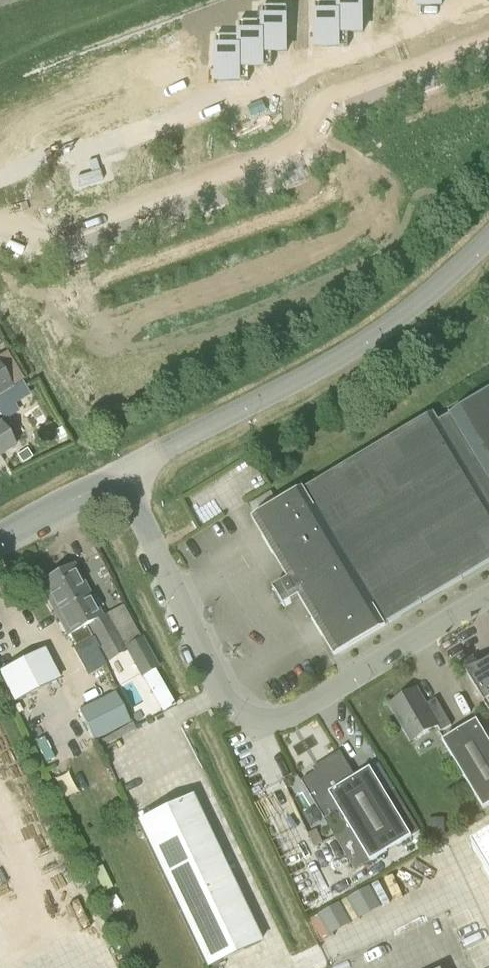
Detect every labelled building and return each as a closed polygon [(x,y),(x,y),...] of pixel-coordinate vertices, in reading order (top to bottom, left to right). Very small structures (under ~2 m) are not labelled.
[(348,38),(348,31),(362,31),(362,0),(338,0),(338,3),(338,30),(339,38),(348,38)] [(348,45),(348,38),(339,38),(338,30),(338,3),(315,2),(315,45),(338,45),(348,45)] [(262,58),(271,58),(271,51),(285,51),(285,8),(262,8),(262,23),(262,58)] [(239,73),(248,73),(248,66),(262,66),(262,58),(262,23),(239,23),(239,38),(239,73)] [(248,81),(248,73),(239,73),(239,38),(215,38),(215,81),(239,81),(248,81)] [(3,405),(13,399),(9,391),(11,390),(0,371),(0,400),(3,405)] [(426,430),(421,421),(279,507),(256,521),(291,579),(272,591),(283,609),(302,598),(337,656),(488,565),(488,392),(426,430)] [(12,429),(18,439),(26,434),(20,424),(12,429)] [(14,448),(0,425),(0,457),(14,448)] [(101,618),(72,566),(56,575),(84,628),(86,627),(87,626),(107,663),(125,653),(105,616),(101,618)] [(68,637),(69,636),(75,647),(92,638),(86,627),(84,628),(56,575),(39,584),(68,637)] [(155,670),(159,668),(142,637),(124,648),(141,678),(155,670)] [(44,650),(0,673),(0,675),(14,702),(58,679),(44,650)] [(468,674),(466,670),(465,671),(488,711),(488,662),(468,674)] [(415,692),(389,707),(410,744),(436,729),(440,734),(450,728),(438,707),(428,713),(415,692)] [(115,693),(79,712),(93,741),(130,722),(115,693)] [(444,742),(482,812),(488,809),(488,746),(476,723),(444,742)] [(338,812),(369,864),(420,833),(395,791),(385,797),(369,770),(354,779),(339,754),(312,771),(314,775),(300,783),(323,821),(338,812)] [(137,823),(205,967),(206,967),(261,942),(192,798),(137,823)] [(428,820),(429,840),(444,839),(443,818),(428,820)] [(285,854),(298,847),(285,824),(273,831),(285,854)] [(308,835),(314,847),(322,843),(316,830),(308,835)]
